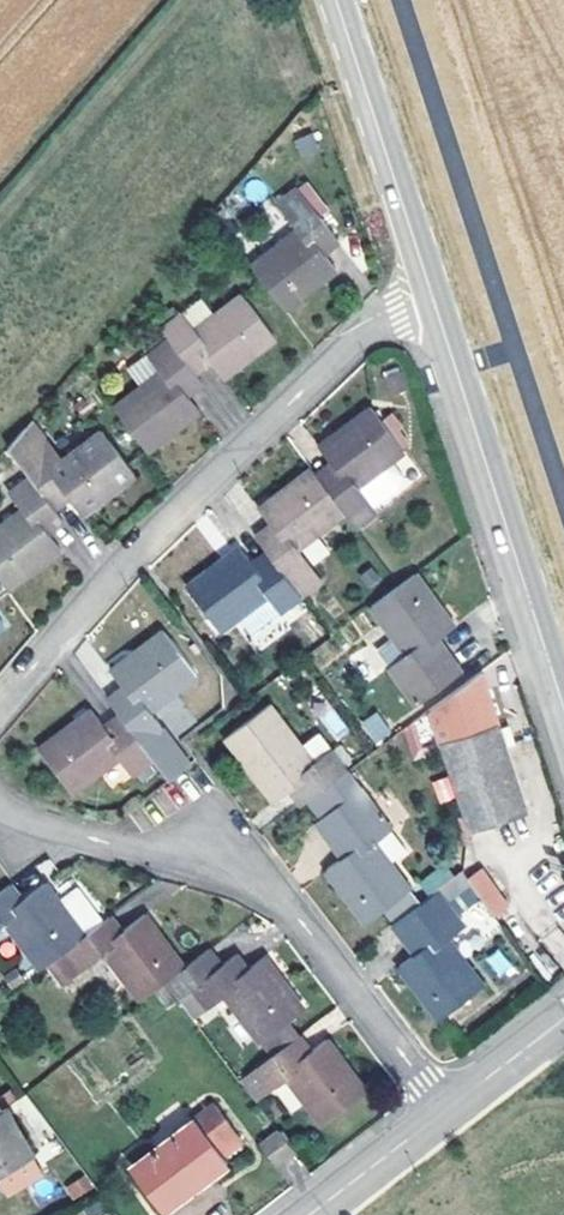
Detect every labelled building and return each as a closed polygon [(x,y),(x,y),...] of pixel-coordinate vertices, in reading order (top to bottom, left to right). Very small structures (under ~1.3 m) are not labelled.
[(312,133),(294,140),(301,159),(319,153),(312,133)] [(294,231),(249,266),(283,309),(336,268),(323,251),(313,239),(328,227),(298,188),(276,205),(294,231)] [(313,239),(323,251),(337,240),(328,227),(313,239)] [(181,313),(160,329),(168,339),(183,360),(199,348),(209,361),(221,378),(273,339),(240,296),(194,330),(181,313)] [(159,373),(113,408),(144,450),(199,409),(187,393),(179,380),(191,370),(183,360),(168,339),(147,356),(159,373)] [(191,370),(194,373),(209,361),(199,348),(183,360),(191,370)] [(179,380),(187,393),(201,383),(194,373),(191,370),(179,380)] [(342,513),(353,527),(374,511),(372,508),(402,486),(404,477),(391,461),(403,452),(371,407),(317,447),(329,464),(339,477),(324,488),(342,513)] [(56,484),(66,497),(79,514),(132,474),(100,431),(52,466),(40,450),(19,466),(29,478),(42,495),(56,484)] [(339,477),(329,464),(314,475),(324,488),(339,477)] [(276,567),(298,596),(320,581),(296,548),(342,513),(324,488),(314,475),(310,470),(258,508),(271,525),(254,537),(266,552),(276,567)] [(29,478),(7,495),(19,511),(0,525),(0,583),(5,589),(58,549),(46,533),(36,518),(51,507),(42,495),(29,478)] [(51,507),(52,508),(66,497),(56,484),(42,495),(51,507)] [(36,518),(46,533),(61,521),(52,508),(51,507),(36,518)] [(260,578),(249,563),(238,547),(187,585),(219,631),(266,596),(277,612),(298,596),(276,567),(260,578)] [(260,578),(276,567),(266,552),(249,563),(260,578)] [(397,587),(369,607),(389,633),(373,644),(416,705),(452,679),(463,670),(439,638),(453,627),(413,574),(397,587)] [(109,672),(121,688),(131,702),(116,713),(118,715),(128,729),(139,744),(161,727),(149,710),(195,676),(163,632),(109,672)] [(479,669),(427,710),(466,831),(526,812),(479,669)] [(106,700),(116,713),(131,702),(121,688),(106,700)] [(326,702),(314,711),(336,740),(348,732),(326,702)] [(306,801),(345,772),(316,733),(297,746),(268,706),(224,739),(272,803),(291,789),(303,804),(306,801)] [(129,774),(150,758),(139,744),(128,729),(114,740),(104,726),(90,710),(37,749),(70,793),(116,758),(129,774)] [(118,715),(104,726),(114,740),(128,729),(118,715)] [(383,718),(364,730),(375,745),(392,732),(383,718)] [(427,718),(401,725),(408,751),(434,744),(427,718)] [(359,789),(345,772),(306,801),(320,819),(359,789)] [(315,822),(331,844),(344,835),(354,848),(342,858),(325,870),(364,922),(381,910),(391,923),(418,903),(384,858),(398,848),(387,832),(390,830),(359,789),(320,819),(315,822)] [(331,844),(342,858),(354,848),(344,835),(331,844)] [(460,870),(434,890),(418,903),(391,923),(404,941),(417,931),(428,945),(415,955),(399,967),(437,1020),(482,986),(447,939),(462,927),(454,916),(479,897),(460,870)] [(9,881),(1,887),(14,904),(21,898),(9,881)] [(21,898),(14,904),(1,887),(0,888),(0,925),(4,922),(10,931),(38,968),(63,949),(100,920),(74,886),(56,900),(42,882),(21,898)] [(111,912),(103,918),(114,935),(122,928),(111,912)] [(103,952),(138,999),(164,981),(183,966),(143,914),(122,928),(114,935),(103,918),(100,920),(63,949),(79,970),(103,952)] [(10,931),(4,922),(0,925),(0,939),(10,931)] [(404,941),(415,955),(428,945),(417,931),(404,941)] [(261,955),(246,967),(232,977),(222,963),(209,946),(183,966),(164,981),(176,997),(189,987),(206,1008),(223,996),(257,1041),(286,1019),(301,1008),(261,955)] [(505,949),(485,957),(495,983),(515,975),(505,949)] [(236,952),(222,963),(232,977),(246,967),(236,952)] [(257,1041),(269,1057),(298,1035),(286,1019),(257,1041)] [(310,1051),(298,1035),(269,1057),(238,1080),(254,1101),(284,1078),(319,1125),(364,1091),(326,1039),(310,1051)] [(11,1100),(6,1092),(0,1095),(0,1106),(11,1100)] [(213,1102),(191,1118),(219,1155),(240,1138),(213,1102)] [(2,1106),(0,1107),(0,1172),(30,1155),(2,1106)] [(191,1118),(130,1165),(164,1210),(225,1163),(219,1155),(191,1118)] [(292,1150),(276,1130),(257,1144),(272,1164),(292,1150)]
